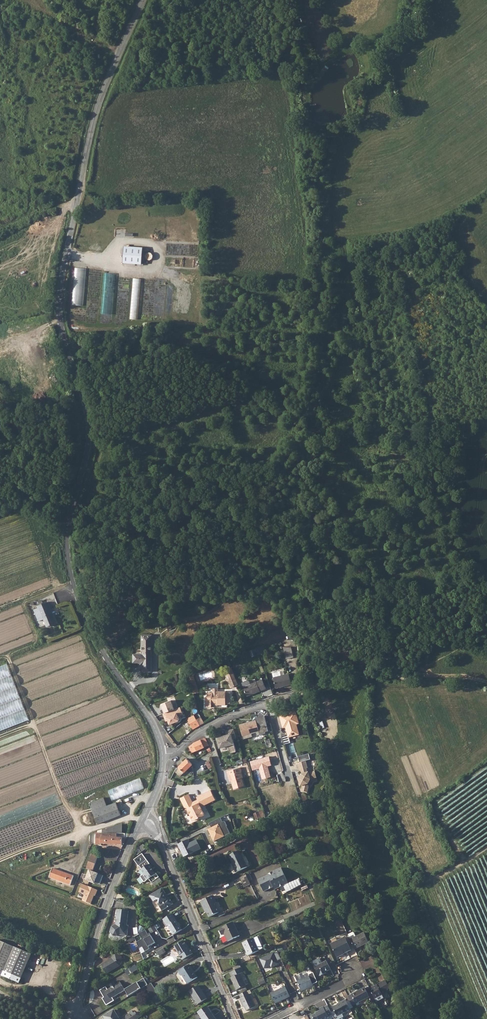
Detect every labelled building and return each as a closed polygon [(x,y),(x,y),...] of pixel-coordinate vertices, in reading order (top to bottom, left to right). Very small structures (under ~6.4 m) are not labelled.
[(143,248),(125,247),(124,265),(142,266),(143,248)] [(47,602),(36,606),(42,619),(43,619),(46,627),(56,623),(52,615),(51,615),(49,610),(50,609),(47,602)] [(142,654),(133,654),(133,663),(142,663),(142,672),(151,672),(151,636),(142,636),(142,646),(141,646),(141,649),(142,649),(142,654)] [(265,645),(256,647),(258,655),(267,653),(265,645)] [(291,652),(284,654),(287,663),(294,661),(291,652)] [(0,668),(0,731),(29,722),(10,665),(0,668)] [(238,685),(231,667),(225,670),(227,676),(228,675),(230,680),(229,680),(231,687),(238,685)] [(280,671),(273,673),(274,677),(276,688),(291,684),(289,674),(281,676),(280,671)] [(193,673),(187,675),(192,688),(193,694),(197,693),(196,690),(198,689),(197,687),(193,673)] [(262,680),(244,687),(247,696),(266,689),(262,680)] [(208,696),(206,696),(206,706),(212,706),(212,702),(214,702),(215,705),(219,705),(219,704),(227,704),(227,703),(231,703),(231,692),(226,692),(226,691),(219,691),(219,692),(214,692),(214,691),(208,691),(208,696)] [(162,710),(160,711),(161,715),(162,715),(174,710),(170,701),(160,705),(162,710)] [(174,710),(162,715),(164,719),(165,719),(166,722),(168,722),(169,726),(178,722),(179,720),(178,717),(183,715),(180,708),(174,710)] [(294,708),(279,712),(282,724),(284,723),(287,734),(298,731),(295,721),(298,720),(294,708)] [(198,713),(187,719),(193,729),(199,725),(197,722),(201,719),(198,713)] [(263,716),(254,719),(254,720),(255,722),(252,722),(252,721),(248,722),(242,723),(242,724),(238,725),(242,739),(251,737),(251,734),(255,733),(256,736),(264,733),(264,732),(267,731),(263,716)] [(220,735),(215,736),(219,749),(228,746),(230,753),(235,752),(231,739),(235,738),(233,730),(225,732),(226,736),(220,737),(220,735)] [(193,744),(189,747),(190,748),(189,749),(188,750),(188,751),(188,752),(190,753),(191,753),(192,752),(193,752),(209,744),(206,738),(201,740),(199,741),(193,744)] [(184,755),(175,763),(179,766),(187,758),(184,755)] [(271,766),(269,756),(250,761),(252,770),(259,768),(263,780),(271,777),(268,766),(271,766)] [(187,759),(175,771),(180,777),(193,764),(187,759)] [(307,792),(308,787),(308,784),(310,779),(316,778),(314,771),(308,773),(308,772),(307,772),(306,768),(307,768),(305,761),(297,763),(299,770),(300,770),(301,774),(298,779),(299,781),(298,781),(299,786),(301,786),(301,787),(300,791),(307,792)] [(241,768),(228,772),(229,776),(230,776),(234,789),(243,787),(240,773),(242,772),(241,768)] [(109,790),(113,800),(137,792),(134,782),(109,790)] [(189,795),(180,799),(186,810),(187,809),(193,821),(204,815),(201,807),(215,800),(210,791),(197,797),(198,800),(199,802),(194,804),(193,803),(189,795)] [(105,797),(90,803),(98,823),(121,814),(116,802),(108,805),(105,797)] [(317,810),(315,804),(315,803),(313,804),(312,804),(308,806),(311,813),(317,810)] [(255,813),(256,820),(266,818),(264,811),(255,813)] [(211,827),(207,829),(213,841),(231,834),(225,821),(222,822),(220,818),(209,823),(211,827)] [(98,830),(98,832),(123,832),(123,824),(98,830)] [(122,841),(125,842),(127,836),(117,836),(117,833),(95,833),(95,845),(102,845),(102,844),(122,844),(122,841)] [(188,840),(178,844),(183,856),(200,849),(195,839),(189,842),(188,840)] [(239,851),(229,856),(236,872),(247,867),(239,851)] [(92,853),(87,868),(88,869),(93,871),(99,855),(92,853)] [(150,864),(147,860),(142,854),(134,860),(139,867),(140,866),(142,869),(141,870),(144,874),(140,876),(144,882),(148,879),(149,879),(151,883),(159,877),(156,873),(156,874),(149,865),(150,864)] [(53,868),(50,877),(71,885),(74,875),(53,868)] [(273,890),(278,888),(277,885),(281,883),(281,884),(286,882),(279,868),(265,875),(265,876),(256,880),(262,892),(267,889),(267,888),(271,887),(273,890)] [(93,871),(88,869),(84,879),(94,883),(95,882),(100,884),(104,875),(93,871)] [(244,876),(238,879),(242,887),(249,884),(244,876)] [(92,904),(98,890),(83,883),(80,892),(86,894),(83,900),(92,904)] [(162,888),(150,895),(154,901),(157,899),(159,903),(158,904),(162,910),(173,903),(169,898),(168,898),(167,897),(167,896),(166,895),(166,894),(162,888)] [(211,897),(199,903),(203,910),(207,918),(216,914),(217,914),(213,905),(215,904),(211,897)] [(112,926),(110,931),(113,935),(118,936),(120,934),(127,935),(128,926),(127,925),(128,911),(117,909),(116,924),(112,926)] [(173,913),(165,918),(167,921),(165,922),(168,925),(169,925),(174,934),(183,929),(177,919),(173,913)] [(232,923),(218,929),(221,935),(224,934),(227,942),(239,936),(232,923)] [(148,934),(145,930),(139,934),(141,939),(136,942),(141,953),(149,948),(149,946),(155,943),(149,933),(148,934)] [(366,932),(351,939),(356,949),(370,942),(366,932)] [(257,937),(243,943),(248,956),(263,949),(257,937)] [(346,938),(331,944),(337,958),(344,955),(344,954),(352,950),(346,938)] [(185,940),(175,946),(183,959),(194,953),(191,948),(189,949),(188,946),(185,940)] [(0,941),(0,969),(5,971),(14,947),(0,941)] [(14,947),(2,976),(19,984),(32,955),(14,947)] [(164,948),(157,952),(160,956),(167,952),(164,948)] [(273,952),(259,958),(263,968),(271,965),(271,967),(279,964),(277,961),(281,959),(278,952),(274,954),(273,952)] [(113,958),(102,964),(107,972),(120,965),(122,961),(123,960),(122,957),(122,956),(118,953),(115,955),(113,958)] [(327,961),(315,967),(319,976),(320,975),(321,976),(326,973),(326,972),(331,970),(327,961)] [(190,964),(178,972),(181,975),(182,975),(188,984),(198,977),(190,964)] [(241,968),(230,973),(232,978),(231,978),(236,990),(245,986),(240,974),(243,973),(241,968)] [(309,976),(297,982),(301,990),(307,988),(307,989),(314,986),(309,976)] [(144,979),(133,985),(137,991),(139,990),(145,986),(147,985),(144,979)] [(374,988),(371,989),(373,994),(376,999),(383,996),(383,995),(392,991),(387,980),(378,985),(374,988)] [(106,987),(100,990),(104,997),(102,998),(106,1005),(114,1000),(113,997),(125,990),(120,982),(116,985),(114,982),(109,984),(111,987),(107,989),(106,987)] [(147,985),(145,986),(147,990),(152,998),(158,994),(151,983),(147,985)] [(285,986),(271,993),(275,1002),(281,1000),(290,996),(290,995),(293,994),(288,984),(285,985),(285,986)] [(133,985),(125,990),(129,996),(137,991),(133,985)] [(199,985),(189,991),(197,1004),(207,998),(199,985)] [(373,994),(371,989),(367,991),(366,988),(352,995),(357,1004),(365,1000),(367,1004),(372,1001),(374,1005),(378,1003),(376,999),(373,994)] [(245,992),(238,995),(240,999),(238,1000),(241,1006),(242,1006),(245,1012),(254,1007),(248,995),(246,996),(245,992)] [(338,1005),(333,1007),(338,1017),(352,1010),(347,1000),(341,1003),(341,1004),(338,1006),(338,1005)] [(328,1005),(325,1007),(324,1006),(319,1009),(321,1012),(319,1013),(319,1012),(312,1015),(309,1017),(310,1018),(327,1018),(329,1018),(329,1017),(333,1015),(328,1005)] [(198,1012),(202,1018),(216,1018),(207,1006),(198,1012)] [(114,1010),(104,1016),(106,1018),(120,1018),(114,1010)] [(137,1018),(142,1016),(140,1011),(137,1013),(136,1011),(134,1012),(132,1010),(129,1012),(130,1013),(125,1016),(126,1018),(123,1018),(137,1018)]
